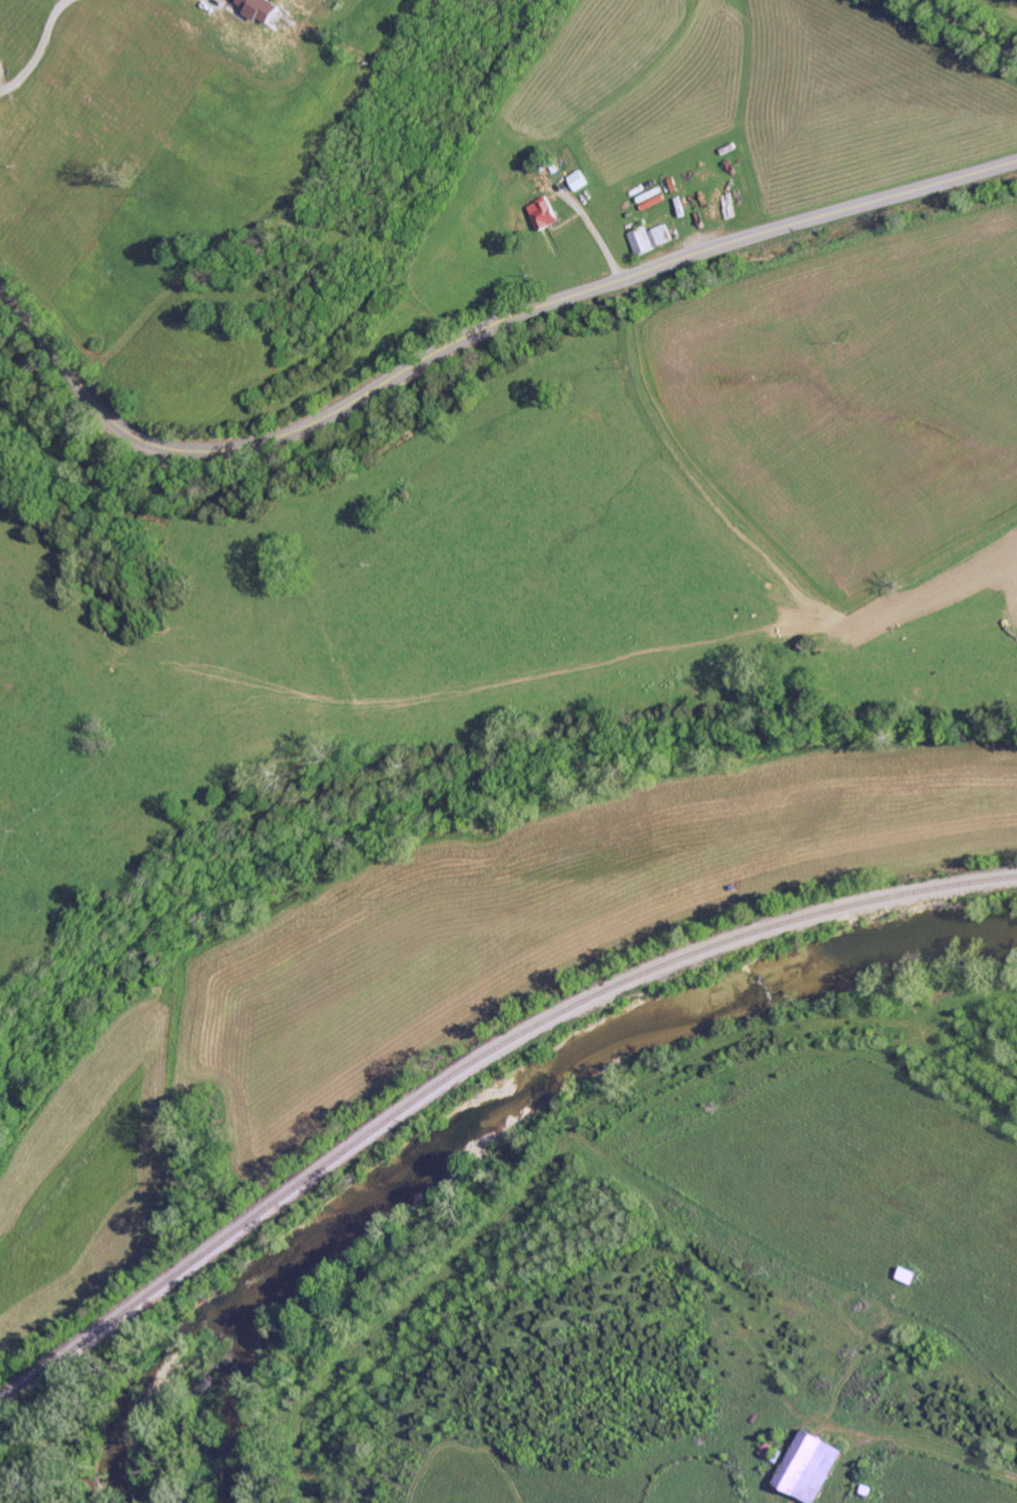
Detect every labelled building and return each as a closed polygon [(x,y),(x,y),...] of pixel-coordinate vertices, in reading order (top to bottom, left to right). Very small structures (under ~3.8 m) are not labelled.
[(249,12),(261,21),(264,17),(275,24),(286,7),(276,0),(239,0),(252,8),(249,12)] [(564,220),(550,195),(529,207),(544,232),(564,220)] [(659,247),(675,239),(667,223),(651,231),(659,247)] [(798,1428),(770,1484),(808,1502),(813,1502),(840,1449),(798,1428)]
